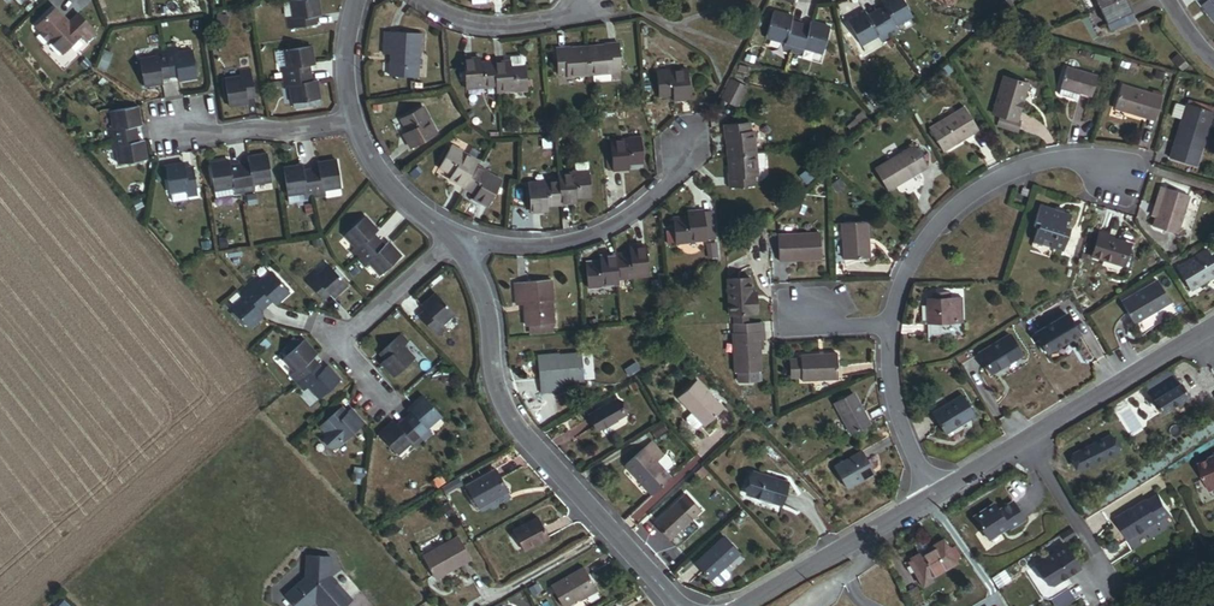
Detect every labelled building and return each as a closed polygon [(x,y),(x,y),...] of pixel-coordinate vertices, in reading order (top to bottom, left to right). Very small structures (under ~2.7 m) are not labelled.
[(29,11),(41,0),(19,0),(29,11)] [(293,2),(297,32),(328,28),(324,0),(311,0),(293,2)] [(846,19),(864,51),(917,22),(905,0),(881,0),(846,19)] [(1133,0),(1103,0),(1109,14),(1135,3),(1133,0)] [(1213,16),(1213,15),(1213,0),(1202,0),(1213,16)] [(1142,20),(1135,3),(1109,14),(1117,31),(1142,20)] [(61,7),(34,30),(67,69),(104,37),(83,13),(73,22),(61,7)] [(833,26),(769,9),(761,37),(826,54),(833,26)] [(422,81),(425,36),(391,34),(387,78),(422,81)] [(624,46),(592,49),(595,82),(627,79),(624,46)] [(316,49),(285,54),(294,109),(325,104),(316,49)] [(592,49),(559,52),(562,85),(595,82),(592,49)] [(194,51),(139,59),(143,85),(198,77),(194,51)] [(530,58),(499,59),(502,96),(533,94),(530,58)] [(499,59),(468,61),(471,98),(502,96),(499,59)] [(700,70),(660,74),(663,105),(703,101),(700,70)] [(1108,79),(1072,70),(1067,91),(1102,100),(1108,79)] [(241,74),(220,78),(224,107),(248,103),(248,98),(255,97),(252,77),(241,79),(241,74)] [(1028,82),(1000,75),(991,113),(1019,120),(1028,82)] [(740,108),(748,85),(732,80),(724,102),(740,108)] [(1165,95),(1120,83),(1113,111),(1158,122),(1165,95)] [(965,105),(927,126),(940,151),(979,130),(965,105)] [(1212,115),(1184,107),(1170,157),(1198,165),(1212,115)] [(140,108),(107,114),(117,167),(149,161),(140,108)] [(412,135),(408,136),(414,152),(443,143),(438,126),(434,128),(429,112),(407,119),(412,135)] [(729,126),(732,157),(766,154),(763,122),(729,126)] [(650,139),(613,142),(617,177),(653,173),(650,139)] [(914,144),(873,170),(888,193),(928,167),(914,144)] [(485,167),(456,147),(438,174),(466,193),(485,167)] [(269,151),(208,161),(213,191),(273,181),(269,151)] [(732,157),(734,189),(769,186),(766,154),(732,157)] [(344,164),(288,172),(292,198),(348,190),(344,164)] [(194,165),(163,170),(168,199),(199,194),(194,165)] [(513,187),(485,167),(466,193),(495,213),(513,187)] [(602,174),(568,176),(568,182),(569,206),(604,204),(602,174)] [(568,182),(531,185),(533,217),(570,214),(569,206),(568,182)] [(1189,192),(1161,184),(1148,226),(1177,234),(1189,192)] [(1063,248),(1070,226),(1065,224),(1066,218),(1069,219),(1071,212),(1041,202),(1034,224),(1038,225),(1035,236),(1052,242),(1052,245),(1063,248)] [(710,211),(674,215),(677,247),(714,243),(710,211)] [(390,239),(371,219),(348,241),(367,261),(390,239)] [(870,220),(837,222),(840,259),(873,257),(870,220)] [(822,231),(776,234),(777,260),(823,258),(822,231)] [(1135,243),(1097,233),(1091,254),(1129,265),(1135,243)] [(409,259),(390,239),(367,261),(386,281),(409,259)] [(655,244),(621,253),(623,260),(628,281),(662,273),(655,244)] [(1175,267),(1189,292),(1213,278),(1213,248),(1213,246),(1175,267)] [(623,260),(588,268),(595,295),(629,286),(628,281),(623,260)] [(354,290),(329,265),(310,282),(334,308),(354,290)] [(274,266),(251,287),(274,310),(296,289),(274,266)] [(1157,278),(1119,300),(1132,323),(1171,301),(1157,278)] [(756,279),(723,280),(725,318),(758,317),(756,279)] [(550,303),(549,283),(512,285),(514,307),(521,306),(526,306),(527,312),(522,312),(523,328),(526,328),(549,326),(547,303),(550,303)] [(251,287),(229,308),(251,331),(274,310),(251,287)] [(952,317),(952,311),(950,311),(949,299),(948,299),(943,299),(942,294),(934,294),(934,299),(925,300),(926,312),(929,312),(930,325),(953,323),(952,317)] [(462,319),(440,296),(418,317),(439,340),(462,319)] [(1065,316),(1034,333),(1045,352),(1076,335),(1065,316)] [(763,323),(734,324),(736,383),(766,382),(763,323)] [(1009,333),(976,353),(991,378),(1024,359),(1009,333)] [(275,361),(298,385),(323,362),(300,338),(275,361)] [(401,339),(381,358),(403,381),(423,362),(401,339)] [(801,381),(838,378),(836,351),(800,354),(800,359),(789,359),(791,379),(800,378),(801,381)] [(581,384),(579,358),(557,360),(556,357),(534,358),(537,393),(560,392),(559,386),(559,381),(566,380),(566,385),(581,384)] [(298,385),(321,409),(346,386),(323,362),(298,385)] [(1177,376),(1151,392),(1167,417),(1192,401),(1177,376)] [(735,419),(702,382),(680,400),(713,438),(735,419)] [(855,391),(833,403),(851,436),(873,424),(855,391)] [(963,392),(927,412),(939,433),(974,413),(963,392)] [(430,394),(407,416),(427,438),(450,416),(430,394)] [(609,397),(581,412),(591,431),(619,415),(609,397)] [(348,406),(320,433),(342,457),(371,430),(348,406)] [(407,416),(384,438),(404,460),(427,438),(407,416)] [(660,429),(656,421),(645,428),(650,436),(660,429)] [(1113,437),(1075,456),(1082,470),(1120,452),(1113,437)] [(644,453),(652,445),(647,440),(639,447),(644,453)] [(660,455),(652,445),(644,453),(652,462),(660,455)] [(644,453),(639,447),(621,464),(647,493),(665,476),(660,471),(652,462),(644,453)] [(863,450),(832,466),(845,490),(876,473),(863,450)] [(669,463),(661,454),(660,455),(652,462),(660,471),(669,463)] [(1198,466),(1209,491),(1213,489),(1213,458),(1198,466)] [(502,469),(471,487),(485,510),(515,492),(502,469)] [(789,482),(753,471),(747,494),(783,504),(789,482)] [(1146,501),(1116,519),(1129,541),(1160,522),(1161,523),(1171,517),(1158,496),(1147,502),(1146,501)] [(672,502),(650,522),(665,539),(687,518),(672,502)] [(1008,530),(1023,520),(1012,502),(998,512),(993,504),(973,517),(987,540),(1007,527),(1008,530)] [(546,518),(518,532),(529,554),(557,540),(546,518)] [(464,536),(427,558),(442,583),(479,561),(464,536)] [(916,574),(921,583),(957,562),(944,541),(931,548),(924,537),(915,543),(922,554),(913,559),(919,570),(916,574)] [(715,539),(687,565),(707,587),(712,588),(720,579),(721,575),(715,569),(729,555),(715,539)] [(1065,578),(1078,570),(1065,548),(1034,567),(1053,597),(1070,587),(1065,578)] [(342,605),(354,605),(355,605),(335,583),(337,560),(312,558),(311,580),(289,598),(296,605),(317,605),(317,602),(322,601),(322,604),(323,605),(325,605),(333,598),(342,605)] [(584,566),(551,585),(562,605),(596,586),(584,566)] [(333,598),(325,605),(342,605),(333,598)]
